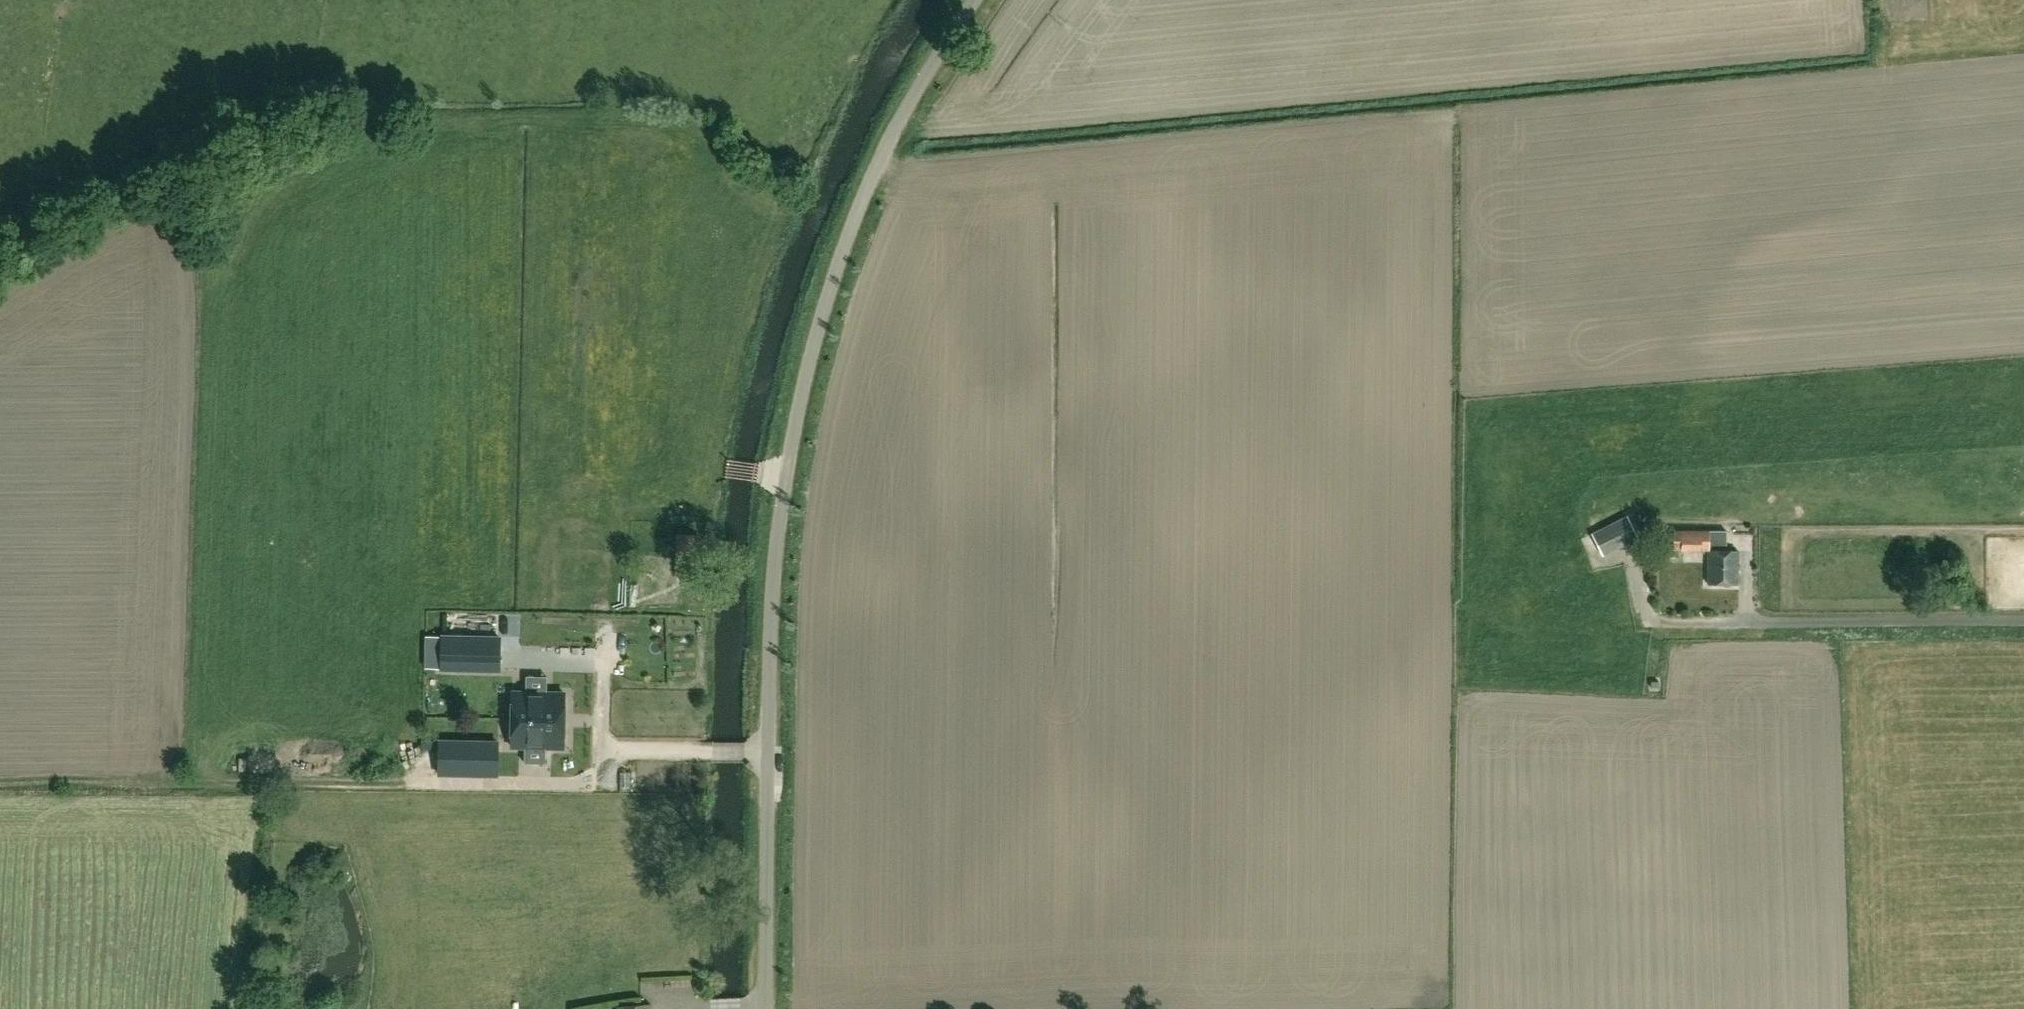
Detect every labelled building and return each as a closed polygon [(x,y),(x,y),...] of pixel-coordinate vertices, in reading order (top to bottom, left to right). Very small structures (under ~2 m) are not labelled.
[(1625,502),(1584,522),(1596,545),(1636,525),(1625,502)] [(1726,529),(1673,530),(1674,550),(1709,549),(1709,553),(1726,553),(1726,529)] [(677,538),(677,577),(699,577),(700,538),(677,538)] [(1582,543),(1566,552),(1571,561),(1587,553),(1582,543)] [(1726,553),(1709,553),(1708,586),(1739,587),(1739,553),(1726,553)] [(648,672),(686,671),(685,646),(698,645),(698,626),(685,627),(685,617),(652,619),(653,636),(646,636),(648,672)] [(444,637),(443,671),(499,672),(500,638),(444,637)] [(512,693),(512,722),(567,722),(568,693),(512,693)] [(567,722),(512,722),(512,751),(567,751),(567,722)] [(498,743),(440,742),(440,751),(439,776),(498,777),(498,743)]
